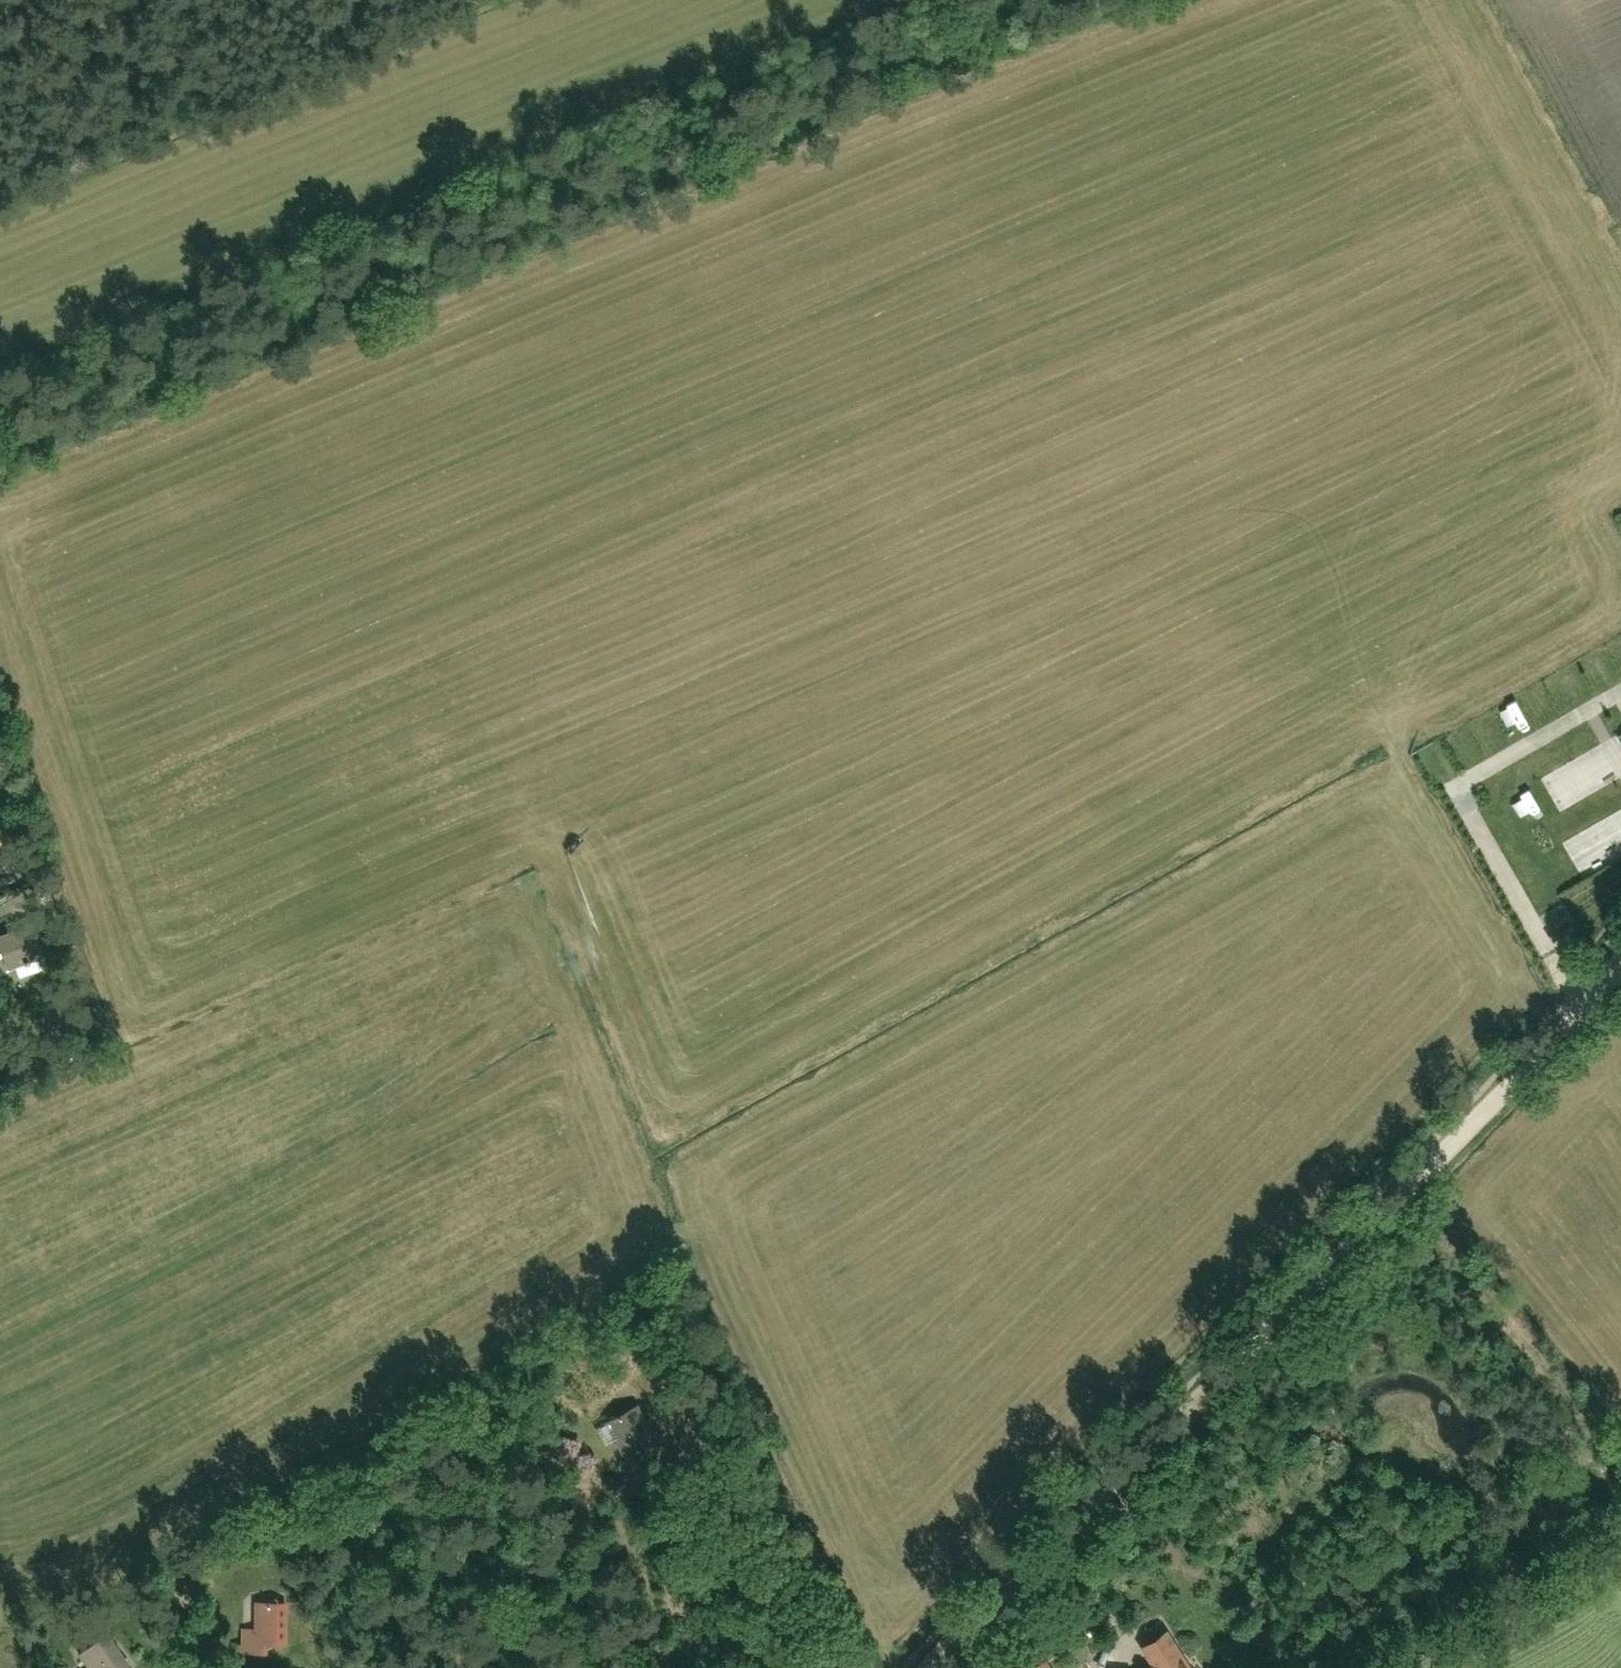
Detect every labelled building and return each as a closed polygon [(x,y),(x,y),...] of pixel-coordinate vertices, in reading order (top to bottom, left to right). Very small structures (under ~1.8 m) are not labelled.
[(0,857),(3,865),(15,861),(12,853),(0,857)] [(41,957),(28,917),(15,922),(18,930),(0,936),(0,942),(9,969),(10,968),(25,963),(25,964),(30,962),(30,961),(41,957)] [(653,1434),(638,1407),(608,1423),(623,1452),(648,1439),(651,1444),(658,1440),(654,1434),(653,1434)] [(242,1628),(242,1640),(242,1653),(267,1653),(267,1645),(288,1645),(288,1602),(255,1602),(255,1628),(242,1628)] [(127,1663),(113,1643),(106,1634),(81,1653),(81,1652),(81,1653),(82,1655),(91,1667),(120,1667),(127,1663)] [(1173,1646),(1151,1661),(1156,1667),(1187,1667),(1173,1646)]
